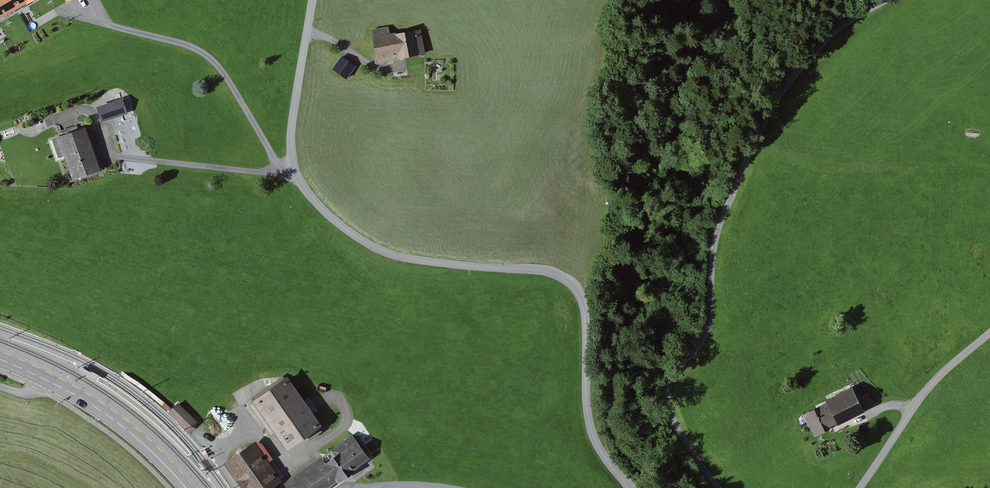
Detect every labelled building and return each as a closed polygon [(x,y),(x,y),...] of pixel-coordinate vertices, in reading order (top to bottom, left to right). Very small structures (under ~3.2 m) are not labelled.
[(7,21),(42,0),(0,0),(0,9),(7,21)] [(392,27),(373,31),(381,66),(428,56),(423,30),(394,36),(392,27)] [(358,68),(343,58),(334,71),(349,81),(358,68)] [(102,96),(104,105),(109,103),(110,109),(128,105),(125,91),(102,96)] [(90,129),(63,139),(78,182),(105,172),(90,129)] [(279,430),(293,449),(324,426),(289,378),(250,407),(270,435),(279,430)] [(829,403),(807,415),(818,436),(869,410),(856,385),(827,400),(829,403)] [(172,413),(190,432),(199,423),(180,405),(172,413)] [(287,485),(289,487),(331,487),(371,460),(355,437),(287,485)] [(276,486),(284,481),(256,443),(228,463),(246,487),(274,487),(276,486)]
